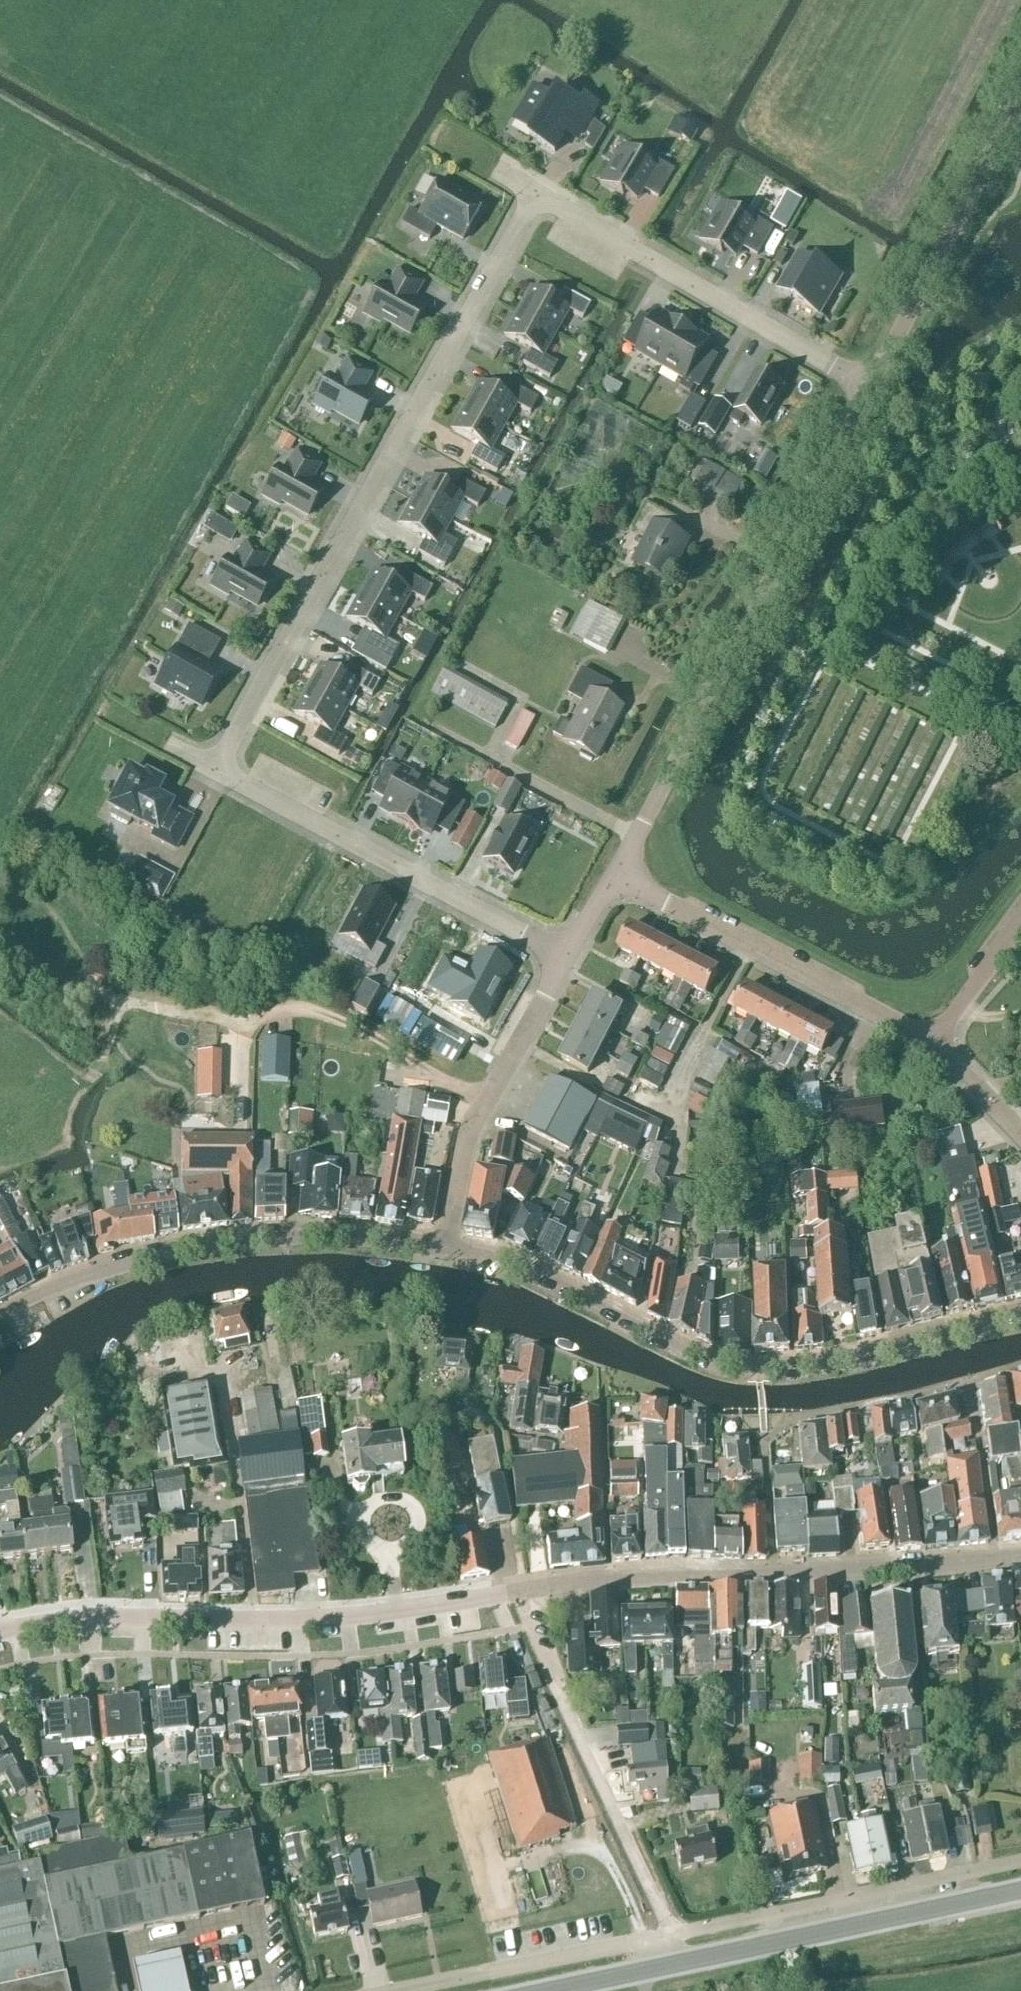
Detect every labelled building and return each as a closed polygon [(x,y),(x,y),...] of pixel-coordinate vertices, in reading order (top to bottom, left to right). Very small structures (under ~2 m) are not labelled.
[(559,90),(554,99),(535,88),(522,111),(540,122),(531,139),(555,153),(570,127),(583,134),(599,106),(585,97),(582,103),(559,90)] [(690,146),(698,133),(675,119),(667,132),(690,146)] [(595,122),(587,136),(590,138),(585,146),(594,152),(606,129),(595,122)] [(654,169),(643,162),(644,160),(626,149),(618,163),(616,162),(604,182),(595,177),(594,178),(623,196),(625,193),(637,200),(644,190),(659,198),(674,173),(658,163),(654,169)] [(764,213),(787,227),(807,197),(784,182),(764,213)] [(463,243),(482,208),(439,183),(419,216),(410,211),(401,225),(429,242),(437,228),(463,243)] [(753,226),(741,220),(743,217),(725,207),(717,220),(714,219),(702,240),(693,234),(692,236),(722,253),(723,250),(736,258),(742,247),(757,256),(773,230),(756,220),(753,226)] [(780,252),(774,261),(782,266),(787,256),(780,252)] [(799,255),(778,290),(796,301),(795,302),(820,316),(842,278),(818,264),(817,265),(799,255)] [(414,299),(421,287),(397,273),(386,293),(380,289),(365,316),(382,325),(384,322),(410,337),(423,314),(407,305),(411,297),(414,299)] [(518,315),(556,336),(568,313),(583,321),(591,307),(564,292),(557,306),(531,292),(518,315)] [(543,358),(556,336),(518,315),(505,339),(531,352),(524,366),(550,380),(558,367),(543,358)] [(662,367),(685,329),(660,315),(655,323),(642,315),(625,345),(625,346),(627,343),(640,351),(638,353),(662,367)] [(685,329),(662,367),(685,381),(680,389),(691,396),(696,387),(700,389),(717,360),(704,352),(709,343),(685,329)] [(364,390),(370,377),(346,364),(335,384),(329,380),(314,406),(331,416),(333,413),(359,427),(372,404),(356,395),(360,388),(364,390)] [(731,421),(740,426),(746,417),(761,426),(783,388),(758,373),(731,421)] [(466,409),(503,430),(516,407),(530,415),(538,401),(512,387),(505,400),(479,386),(466,409)] [(692,398),(678,422),(691,430),(705,405),(692,398)] [(699,427),(715,436),(731,409),(716,400),(699,427)] [(491,453),(503,430),(466,409),(453,433),(479,447),(471,460),(497,475),(505,461),(491,453)] [(313,481),(320,468),(295,455),(284,475),(278,471),(264,497),(280,507),(282,504),(309,518),(321,495),(305,486),(310,479),(313,481)] [(733,505),(745,482),(703,460),(691,482),(733,505)] [(413,504),(451,524),(463,502),(478,510),(486,496),(459,481),(452,495),(426,480),(413,504)] [(443,538),(451,524),(413,504),(400,527),(426,541),(419,555),(445,569),(458,546),(443,538)] [(670,580),(689,544),(673,535),(679,522),(647,505),(634,531),(648,538),(635,563),(670,580)] [(232,539),(239,525),(213,511),(206,524),(232,539)] [(262,572),(269,559),(245,546),(234,565),(228,562),(213,588),(230,597),(231,594),(258,609),(270,586),(255,577),(259,570),(262,572)] [(361,598),(398,619),(411,596),(425,604),(433,590),(407,575),(399,589),(374,575),(361,598)] [(385,642),(398,619),(361,598),(348,621),(373,636),(366,649),(392,664),(400,650),(385,642)] [(608,656),(626,624),(622,622),(623,620),(589,601),(570,636),(608,656)] [(211,660),(220,645),(188,628),(180,642),(183,644),(179,651),(177,649),(155,688),(173,698),(175,695),(201,709),(220,675),(204,667),(209,659),(211,660)] [(308,692),(346,713),(358,691),(373,699),(381,685),(354,670),(347,684),(321,669),(308,692)] [(595,760),(621,709),(604,700),(611,687),(581,670),(568,696),(584,704),(572,726),(561,720),(553,735),(564,741),(563,743),(581,752),(579,756),(591,762),(593,759),(595,760)] [(495,730),(506,708),(442,673),(430,694),(495,730)] [(333,736),(346,713),(308,692),(295,716),(321,730),(314,743),(340,758),(348,744),(333,736)] [(384,733),(386,734),(398,711),(397,710),(388,705),(376,728),(384,733)] [(523,706),(505,740),(519,747),(537,713),(523,706)] [(401,764),(406,754),(394,747),(389,757),(401,764)] [(405,824),(426,785),(387,765),(371,796),(372,796),(373,794),(386,801),(383,807),(393,813),(392,817),(405,824)] [(155,798),(162,785),(147,777),(145,780),(129,771),(127,775),(123,774),(116,788),(119,789),(108,809),(112,812),(109,817),(127,827),(130,821),(140,826),(140,825),(155,833),(152,838),(175,850),(191,820),(170,808),(171,806),(155,798)] [(505,776),(496,803),(513,809),(522,781),(505,776)] [(426,785),(405,824),(419,832),(421,828),(432,834),(436,827),(449,834),(448,837),(465,806),(464,806),(463,808),(449,801),(451,799),(426,785)] [(465,808),(454,842),(471,848),(482,814),(465,808)] [(501,821),(481,860),(508,874),(529,836),(501,821)] [(127,881),(126,885),(160,903),(161,900),(173,877),(139,859),(127,881)] [(363,892),(339,938),(368,954),(363,964),(374,970),(385,950),(374,945),(394,909),(363,892)] [(631,926),(619,949),(632,956),(641,961),(654,938),(631,926)] [(654,938),(641,961),(649,965),(662,972),(674,949),(654,938)] [(674,949),(662,972),(676,979),(662,1005),(671,1010),(685,984),(697,961),(674,949)] [(445,958),(427,990),(484,1021),(511,972),(477,954),(468,971),(445,958)] [(685,984),(671,1010),(679,1014),(692,988),(706,995),(718,972),(697,961),(685,984)] [(625,970),(619,982),(628,986),(634,975),(625,970)] [(628,986),(636,990),(641,979),(634,975),(628,986)] [(349,1006),(348,1007),(369,1019),(370,1017),(382,994),(361,983),(349,1006)] [(743,1047),(750,1035),(769,999),(747,987),(735,1010),(748,1017),(734,1042),(743,1047)] [(584,1016),(610,1030),(621,1009),(595,995),(584,1016)] [(779,1033),(791,1010),(769,999),(750,1035),(758,1039),(765,1026),(779,1033)] [(801,1044),(813,1021),(791,1010),(779,1033),(791,1039),(777,1064),(787,1070),(793,1058),(792,1057),(799,1044),(801,1044)] [(598,1052),(610,1030),(584,1016),(573,1038),(598,1052)] [(669,1026),(686,1035),(691,1026),(673,1017),(669,1026)] [(655,1018),(650,1028),(658,1032),(664,1022),(655,1018)] [(424,1019),(412,1040),(455,1065),(467,1044),(424,1019)] [(793,1058),(787,1070),(795,1074),(801,1062),(808,1048),(822,1056),(834,1033),(813,1021),(801,1044),(799,1044),(792,1057),(793,1058)] [(686,1035),(669,1026),(665,1024),(660,1034),(680,1046),(686,1035)] [(632,1041),(645,1048),(649,1040),(636,1033),(632,1041)] [(675,1056),(680,1046),(660,1034),(654,1045),(675,1056)] [(750,1035),(743,1047),(752,1052),(758,1040),(750,1035)] [(587,1073),(598,1052),(573,1038),(562,1060),(587,1073)] [(713,1050),(729,1058),(735,1062),(741,1052),(718,1040),(713,1050)] [(262,1042),(260,1082),(287,1083),(288,1042),(262,1042)] [(669,1067),(674,1058),(656,1048),(651,1057),(669,1067)] [(724,1068),(729,1058),(713,1050),(708,1059),(724,1068)] [(620,1063),(633,1070),(638,1061),(625,1054),(620,1063)] [(663,1078),(668,1069),(650,1059),(645,1068),(663,1078)] [(722,1071),(724,1068),(708,1059),(702,1068),(718,1077),(719,1075),(728,1080),(730,1076),(722,1071)] [(628,1079),(633,1070),(620,1063),(615,1072),(628,1079)] [(713,1086),(718,1077),(702,1068),(697,1077),(713,1086)] [(657,1090),(663,1079),(644,1069),(638,1079),(657,1090)] [(533,1113),(525,1129),(547,1140),(571,1152),(582,1132),(587,1121),(588,1120),(600,1127),(602,1128),(606,1121),(611,1113),(616,1102),(607,1097),(600,1094),(599,1096),(596,1100),(552,1078),(535,1110),(533,1113)] [(617,1098),(622,1088),(607,1080),(602,1089),(617,1098)] [(690,1092),(697,1096),(705,1100),(711,1089),(696,1081),(690,1092)] [(801,1119),(825,1115),(820,1084),(796,1088),(801,1119)] [(399,1094),(395,1118),(420,1122),(421,1113),(424,1097),(399,1093),(399,1094)] [(718,1106),(705,1100),(697,1096),(689,1111),(710,1122),(718,1106)] [(447,1114),(447,1113),(449,1101),(428,1098),(426,1111),(447,1114)] [(847,1132),(885,1127),(881,1101),(843,1106),(847,1132)] [(611,1113),(606,1121),(642,1139),(655,1146),(655,1145),(657,1141),(664,1126),(652,1120),(643,1115),(638,1113),(616,1102),(611,1113)] [(312,1138),(313,1115),(291,1113),(289,1137),(312,1138)] [(382,1180),(375,1222),(402,1226),(419,1125),(394,1120),(393,1120),(386,1156),(379,1155),(375,1178),(382,1180)] [(987,1214),(978,1171),(975,1160),(968,1162),(960,1129),(935,1135),(942,1168),(942,1169),(975,1309),(1005,1302),(999,1277),(998,1277),(993,1255),(994,1255),(988,1227),(990,1226),(987,1214)] [(511,1165),(512,1163),(517,1139),(496,1135),(491,1161),(510,1164),(511,1165)] [(172,1192),(173,1204),(179,1203),(183,1232),(226,1226),(222,1196),(220,1178),(228,1178),(230,1226),(251,1223),(251,1139),(181,1138),(181,1183),(172,1184),(173,1192),(172,1192)] [(254,1223),(284,1221),(285,1184),(269,1184),(269,1145),(255,1145),(255,1184),(254,1223)] [(646,1171),(642,1182),(662,1189),(665,1178),(670,1165),(666,1164),(671,1150),(655,1145),(655,1146),(651,1158),(646,1171)] [(370,1222),(374,1184),(355,1182),(357,1158),(345,1156),(343,1181),(339,1219),(370,1222)] [(525,1203),(528,1197),(544,1160),(536,1156),(527,1175),(515,1169),(516,1167),(514,1163),(512,1163),(511,1165),(510,1164),(506,1176),(503,1193),(525,1203)] [(335,1219),(338,1176),(336,1176),(336,1162),(289,1158),(288,1185),(301,1185),(299,1216),(310,1217),(310,1218),(335,1219)] [(506,1176),(477,1170),(464,1235),(494,1240),(497,1222),(499,1212),(503,1193),(506,1176)] [(431,1225),(439,1177),(415,1173),(407,1221),(431,1225)] [(826,1176),(827,1186),(858,1184),(857,1173),(826,1176)] [(827,1186),(826,1176),(826,1175),(806,1176),(806,1177),(792,1178),(793,1198),(807,1197),(809,1228),(799,1228),(800,1239),(816,1238),(815,1228),(829,1227),(827,1186)] [(681,1228),(688,1184),(671,1181),(662,1224),(681,1228)] [(115,1202),(127,1201),(124,1184),(113,1186),(115,1202)] [(177,1233),(173,1204),(172,1192),(160,1194),(158,1197),(126,1202),(128,1214),(133,1244),(154,1240),(153,1236),(177,1233)] [(528,1197),(525,1203),(523,1207),(522,1207),(505,1242),(534,1255),(556,1207),(546,1202),(540,1215),(529,1210),(533,1199),(528,1197)] [(30,1279),(47,1270),(36,1238),(23,1241),(2,1201),(0,1201),(0,1225),(11,1245),(10,1245),(29,1279),(30,1279)] [(112,1247),(133,1244),(128,1214),(126,1202),(114,1203),(116,1216),(89,1220),(93,1240),(92,1241),(98,1255),(113,1252),(112,1247)] [(559,1228),(569,1207),(560,1203),(550,1223),(534,1255),(558,1266),(573,1234),(559,1228)] [(581,1278),(601,1234),(586,1227),(590,1224),(595,1209),(584,1205),(574,1235),(573,1234),(559,1267),(581,1278)] [(990,1226),(993,1239),(1008,1235),(1002,1211),(987,1214),(990,1226)] [(499,1212),(497,1222),(505,1225),(509,1216),(499,1212)] [(93,1240),(89,1220),(88,1217),(73,1222),(74,1225),(52,1233),(54,1237),(44,1241),(40,1232),(35,1233),(38,1243),(39,1243),(50,1275),(64,1270),(88,1262),(81,1243),(92,1241),(93,1240)] [(738,1219),(718,1220),(719,1233),(738,1232),(738,1219)] [(898,1268),(911,1326),(944,1317),(932,1270),(926,1251),(919,1220),(896,1225),(898,1233),(893,1234),(898,1268)] [(601,1288),(623,1233),(608,1225),(584,1279),(601,1288)] [(853,1316),(850,1271),(848,1251),(847,1251),(845,1231),(830,1232),(829,1227),(815,1228),(816,1238),(817,1253),(816,1253),(820,1312),(820,1319),(821,1318),(853,1316)] [(959,1246),(955,1230),(945,1232),(949,1248),(932,1252),(948,1316),(974,1309),(959,1246)] [(739,1236),(739,1234),(714,1235),(714,1256),(740,1255),(740,1250),(747,1249),(747,1236),(739,1236)] [(886,1333),(911,1326),(898,1268),(893,1234),(868,1239),(886,1333)] [(616,1252),(602,1289),(636,1307),(641,1286),(651,1257),(627,1245),(621,1242),(616,1252)] [(790,1256),(803,1256),(803,1243),(790,1243),(790,1256)] [(10,1245),(0,1250),(0,1278),(11,1297),(33,1285),(30,1279),(29,1279),(10,1245)] [(701,1247),(699,1261),(712,1262),(714,1248),(701,1247)] [(1020,1298),(1020,1258),(997,1264),(1005,1301),(1020,1298)] [(656,1260),(647,1314),(667,1324),(677,1264),(656,1260)] [(705,1285),(709,1285),(711,1270),(699,1268),(696,1285),(680,1282),(670,1326),(695,1337),(705,1285)] [(755,1354),(790,1352),(787,1268),(755,1270),(757,1324),(754,1324),(755,1354)] [(850,1271),(853,1316),(857,1340),(882,1334),(874,1286),(861,1288),(859,1271),(850,1271)] [(11,1297),(0,1278),(0,1303),(11,1297)] [(714,1346),(714,1302),(714,1287),(709,1286),(709,1285),(705,1285),(695,1337),(714,1347),(714,1346)] [(820,1319),(820,1312),(810,1313),(808,1292),(793,1293),(794,1314),(796,1351),(823,1347),(821,1318),(820,1319)] [(714,1302),(714,1346),(719,1346),(719,1351),(751,1354),(751,1303),(714,1302)] [(250,1346),(242,1311),(211,1317),(217,1345),(224,1343),(225,1351),(250,1346)] [(466,1388),(471,1343),(437,1340),(434,1369),(456,1371),(454,1387),(466,1388)] [(536,1391),(542,1356),(521,1352),(518,1373),(502,1370),(499,1385),(536,1391)] [(491,1367),(481,1367),(482,1379),(491,1379),(491,1367)] [(1020,1408),(1020,1374),(1006,1376),(1013,1409),(1020,1408)] [(986,1436),(1015,1431),(1006,1378),(995,1379),(997,1389),(979,1392),(986,1436)] [(191,1472),(226,1466),(219,1445),(209,1388),(161,1395),(173,1470),(190,1467),(191,1472)] [(532,1432),(538,1392),(517,1389),(510,1430),(531,1434),(531,1432),(532,1432)] [(248,1440),(278,1434),(269,1390),(240,1396),(248,1440)] [(538,1392),(532,1432),(557,1434),(562,1429),(567,1397),(538,1392)] [(320,1399),(297,1403),(305,1456),(314,1455),(314,1458),(328,1456),(320,1399)] [(965,1415),(962,1399),(953,1400),(953,1399),(915,1409),(921,1434),(957,1424),(956,1417),(965,1415)] [(662,1427),(666,1404),(640,1400),(639,1423),(662,1427)] [(886,1412),(890,1438),(916,1433),(910,1406),(886,1412)] [(576,1556),(577,1567),(605,1564),(601,1524),(599,1472),(598,1412),(570,1412),(570,1434),(564,1434),(565,1458),(512,1463),(517,1511),(574,1505),(575,1525),(576,1525),(577,1535),(574,1535),(576,1556)] [(889,1438),(890,1438),(886,1412),(871,1415),(875,1446),(878,1470),(889,1468),(891,1459),(890,1459),(888,1443),(890,1443),(889,1438)] [(277,1415),(280,1438),(297,1436),(294,1413),(277,1415)] [(665,1515),(666,1559),(684,1558),(681,1481),(680,1448),(681,1413),(666,1413),(665,1428),(643,1426),(644,1457),(645,1484),(645,1494),(646,1516),(665,1515)] [(621,1417),(611,1418),(611,1427),(622,1426),(621,1417)] [(703,1419),(703,1418),(685,1418),(684,1451),(697,1451),(697,1466),(711,1466),(711,1443),(702,1442),(703,1419)] [(845,1444),(858,1441),(854,1418),(841,1421),(845,1444)] [(826,1426),(828,1454),(843,1452),(839,1422),(825,1424),(826,1426)] [(945,1444),(970,1439),(967,1423),(942,1428),(945,1444)] [(830,1470),(828,1454),(826,1426),(798,1430),(803,1472),(830,1470)] [(1017,1444),(1016,1444),(1015,1431),(986,1436),(990,1465),(1005,1463),(1011,1498),(993,1500),(996,1517),(998,1543),(1020,1540),(1020,1474),(1016,1445),(1017,1444)] [(927,1459),(944,1457),(940,1432),(924,1435),(927,1459)] [(438,1473),(462,1468),(455,1434),(430,1439),(438,1473)] [(280,1438),(237,1444),(240,1464),(243,1488),(303,1480),(297,1436),(280,1438)] [(749,1463),(746,1438),(722,1440),(724,1461),(719,1462),(721,1480),(727,1479),(727,1482),(750,1479),(751,1483),(762,1482),(760,1462),(749,1463)] [(509,1522),(492,1440),(467,1445),(478,1497),(475,1498),(479,1517),(483,1516),(485,1528),(509,1522)] [(552,1454),(553,1444),(531,1441),(531,1442),(531,1448),(530,1451),(552,1454)] [(402,1478),(398,1444),(367,1448),(367,1444),(343,1447),(348,1487),(352,1487),(352,1490),(357,1494),(364,1493),(368,1488),(367,1485),(382,1483),(382,1480),(402,1478)] [(76,1445),(60,1447),(63,1473),(61,1473),(61,1481),(64,1504),(65,1504),(69,1503),(70,1503),(74,1503),(82,1502),(80,1479),(79,1471),(76,1445)] [(957,1547),(988,1544),(982,1505),(976,1458),(947,1461),(951,1493),(957,1547)] [(18,1482),(16,1464),(0,1466),(0,1485),(18,1482)] [(635,1485),(635,1465),(610,1466),(610,1485),(635,1485)] [(807,1552),(804,1517),(800,1469),(771,1471),(772,1490),(784,1489),(786,1507),(773,1508),(777,1554),(807,1552)] [(714,1532),(713,1524),(713,1515),(712,1516),(712,1488),(703,1489),(702,1471),(684,1472),(685,1489),(688,1558),(714,1559),(714,1532)] [(718,1483),(718,1472),(707,1472),(706,1482),(718,1483)] [(161,1517),(184,1513),(181,1493),(185,1493),(182,1473),(155,1477),(161,1517)] [(303,1480),(243,1488),(253,1571),(255,1588),(256,1598),(294,1594),(292,1577),(319,1574),(303,1480)] [(871,1495),(870,1481),(855,1482),(856,1497),(864,1549),(889,1546),(881,1494),(871,1495)] [(896,1495),(895,1483),(886,1483),(886,1496),(894,1552),(922,1550),(914,1494),(896,1495)] [(610,1485),(611,1500),(638,1499),(638,1485),(635,1485),(610,1485)] [(815,1486),(805,1486),(806,1497),(816,1496),(815,1486)] [(835,1520),(840,1519),(840,1515),(853,1514),(852,1508),(854,1508),(851,1490),(832,1492),(835,1520)] [(51,1491),(39,1493),(39,1496),(40,1503),(47,1555),(72,1552),(68,1522),(67,1515),(63,1512),(53,1513),(52,1501),(51,1491)] [(24,1558),(20,1529),(15,1493),(0,1495),(0,1507),(5,1506),(9,1530),(0,1531),(0,1561),(24,1558)] [(110,1548),(143,1543),(141,1523),(155,1521),(152,1494),(105,1501),(106,1512),(105,1513),(110,1548)] [(923,1550),(956,1547),(950,1494),(918,1498),(921,1524),(920,1525),(923,1550)] [(754,1505),(753,1500),(753,1495),(742,1495),(742,1500),(745,1561),(766,1560),(763,1504),(754,1505)] [(33,1527),(20,1529),(24,1558),(47,1555),(40,1503),(29,1504),(30,1517),(32,1517),(33,1527)] [(645,1561),(666,1559),(665,1515),(646,1516),(643,1516),(645,1561)] [(804,1517),(807,1552),(808,1558),(838,1557),(834,1515),(804,1517)] [(612,1563),(640,1561),(638,1519),(610,1520),(610,1527),(609,1528),(612,1563)] [(175,1531),(197,1530),(196,1520),(175,1520),(175,1531)] [(236,1553),(236,1546),(234,1524),(222,1525),(224,1547),(224,1553),(208,1554),(209,1598),(242,1597),(239,1553),(236,1553)] [(714,1532),(714,1559),(741,1560),(741,1534),(739,1533),(740,1525),(713,1524),(714,1532)] [(468,1544),(466,1528),(452,1531),(461,1582),(489,1577),(483,1542),(468,1544)] [(550,1570),(577,1567),(574,1535),(547,1538),(550,1570)] [(186,1600),(186,1598),(200,1598),(198,1549),(177,1550),(177,1566),(162,1567),(163,1599),(178,1598),(178,1600),(186,1600)] [(1011,1569),(1017,1623),(1020,1622),(1020,1568),(1011,1569)] [(955,1627),(956,1643),(986,1640),(985,1630),(1013,1628),(1009,1578),(981,1581),(982,1593),(984,1625),(955,1627)] [(815,1632),(838,1631),(836,1584),(813,1585),(815,1632)] [(769,1629),(769,1632),(781,1632),(781,1641),(799,1640),(797,1586),(767,1588),(769,1629)] [(730,1656),(730,1634),(738,1634),(740,1631),(739,1614),(742,1614),(741,1588),(709,1589),(710,1629),(711,1639),(715,1639),(715,1656),(715,1676),(730,1676),(730,1656)] [(753,1629),(769,1629),(767,1588),(745,1588),(746,1629),(747,1629),(747,1638),(742,1638),(742,1657),(750,1657),(749,1653),(754,1653),(753,1629)] [(708,1640),(708,1589),(675,1589),(676,1630),(694,1629),(694,1669),(714,1669),(714,1639),(708,1640)] [(984,1625),(982,1593),(965,1594),(964,1592),(918,1596),(923,1654),(957,1651),(956,1643),(955,1627),(984,1625)] [(569,1676),(599,1674),(598,1650),(620,1649),(617,1594),(590,1595),(592,1630),(566,1631),(569,1676)] [(864,1601),(864,1599),(852,1600),(852,1602),(842,1603),(844,1630),(839,1630),(840,1675),(855,1673),(853,1659),(852,1637),(871,1636),(867,1601),(864,1601)] [(912,1679),(912,1678),(913,1674),(914,1671),(914,1669),(908,1602),(869,1605),(875,1669),(877,1675),(877,1678),(879,1680),(880,1682),(882,1684),(886,1686),(886,1689),(872,1690),(874,1716),(905,1713),(911,1713),(910,1705),(908,1684),(912,1679)] [(641,1611),(639,1609),(631,1609),(630,1612),(621,1612),(622,1648),(625,1674),(634,1674),(634,1660),(633,1660),(632,1648),(645,1647),(644,1611),(641,1611)] [(662,1611),(660,1609),(652,1609),(651,1611),(647,1611),(649,1647),(662,1647),(662,1659),(663,1673),(673,1673),(671,1610),(662,1611)] [(506,1683),(504,1662),(478,1664),(482,1699),(506,1696),(509,1722),(529,1720),(524,1681),(506,1683)] [(425,1722),(412,1723),(414,1743),(416,1763),(429,1762),(428,1752),(441,1750),(438,1726),(434,1726),(433,1714),(449,1713),(444,1668),(420,1671),(425,1722)] [(819,1668),(802,1669),(804,1710),(821,1710),(819,1668)] [(385,1675),(392,1745),(402,1744),(400,1725),(396,1726),(396,1719),(415,1717),(410,1672),(385,1674),(385,1675)] [(457,1694),(471,1692),(469,1673),(455,1675),(457,1694)] [(382,1746),(392,1745),(385,1675),(358,1678),(362,1713),(384,1711),(384,1718),(379,1718),(382,1746)] [(330,1754),(332,1754),(329,1719),(346,1717),(343,1679),(315,1682),(318,1720),(318,1724),(305,1725),(308,1756),(330,1754)] [(836,1680),(825,1680),(825,1701),(837,1701),(836,1680)] [(715,1728),(734,1728),(733,1681),(715,1681),(715,1705),(715,1728)] [(271,1686),(276,1741),(292,1739),(290,1719),(299,1718),(296,1683),(271,1686)] [(266,1742),(276,1741),(271,1686),(246,1688),(250,1727),(251,1727),(251,1723),(264,1722),(266,1742)] [(238,1728),(250,1727),(246,1688),(224,1690),(229,1740),(239,1739),(238,1728)] [(223,1735),(223,1730),(219,1691),(195,1693),(199,1733),(195,1733),(198,1761),(213,1759),(210,1732),(212,1731),(212,1736),(223,1735)] [(141,1709),(143,1729),(152,1728),(153,1738),(167,1737),(169,1757),(180,1756),(178,1736),(192,1734),(189,1704),(174,1705),(174,1695),(150,1698),(150,1708),(141,1709)] [(765,1695),(750,1695),(750,1714),(765,1714),(765,1695)] [(143,1729),(141,1709),(140,1698),(122,1700),(111,1701),(98,1702),(102,1748),(125,1746),(126,1755),(146,1753),(143,1729)] [(85,1704),(67,1705),(71,1747),(93,1745),(90,1708),(85,1704)] [(45,1745),(41,1745),(42,1762),(62,1760),(63,1771),(73,1770),(71,1747),(67,1705),(67,1706),(67,1705),(59,1706),(42,1708),(45,1745)] [(629,1726),(628,1709),(616,1710),(617,1727),(629,1726)] [(911,1713),(905,1713),(907,1733),(921,1732),(919,1712),(911,1713)] [(484,1723),(476,1724),(477,1732),(485,1731),(484,1723)] [(648,1743),(665,1742),(664,1725),(647,1725),(648,1743)] [(648,1745),(646,1726),(617,1728),(618,1748),(648,1745)] [(576,1828),(547,1740),(529,1746),(528,1743),(488,1756),(499,1791),(482,1796),(490,1823),(489,1824),(495,1842),(503,1840),(502,1838),(513,1835),(518,1851),(557,1838),(556,1835),(576,1828)] [(229,1757),(241,1756),(240,1742),(227,1743),(229,1757)] [(5,1776),(15,1795),(23,1791),(27,1788),(17,1769),(12,1772),(10,1768),(16,1765),(11,1756),(8,1757),(0,1743),(0,1768),(5,1776)] [(667,1790),(664,1744),(630,1749),(633,1770),(626,1771),(628,1788),(638,1787),(639,1794),(655,1792),(657,1803),(668,1802),(667,1790)] [(842,1752),(826,1753),(826,1765),(842,1765),(842,1752)] [(330,1754),(308,1756),(310,1775),(332,1773),(330,1754)] [(821,1788),(821,1757),(798,1756),(798,1788),(821,1788)] [(750,1785),(769,1784),(769,1763),(750,1763),(750,1785)] [(879,1768),(852,1774),(854,1787),(882,1781),(879,1768)] [(968,1793),(966,1769),(954,1770),(956,1794),(968,1793)] [(679,1785),(700,1785),(700,1770),(679,1770),(679,1785)] [(838,1770),(823,1770),(824,1784),(838,1784),(838,1770)] [(894,1776),(886,1777),(887,1787),(895,1786),(894,1776)] [(690,1814),(718,1811),(716,1788),(688,1791),(690,1814)] [(833,1824),(846,1823),(843,1803),(841,1788),(828,1790),(830,1805),(833,1824)] [(903,1798),(905,1811),(919,1809),(917,1796),(903,1798)] [(976,1834),(993,1830),(986,1802),(969,1806),(976,1834)] [(783,1880),(827,1871),(813,1806),(770,1815),(783,1880)] [(147,1809),(134,1811),(136,1828),(149,1826),(147,1809)] [(201,1812),(179,1815),(181,1835),(204,1833),(201,1812)] [(920,1815),(929,1860),(946,1856),(937,1812),(920,1815)] [(862,1827),(871,1872),(888,1868),(879,1824),(878,1824),(876,1813),(860,1817),(862,1827)] [(912,1863),(929,1860),(920,1815),(903,1819),(912,1863)] [(18,1851),(52,1841),(45,1819),(11,1829),(18,1851)] [(951,1844),(972,1839),(968,1823),(947,1828),(951,1844)] [(709,1838),(706,1827),(685,1832),(687,1843),(674,1846),(680,1872),(715,1864),(709,1838)] [(854,1875),(871,1872),(862,1827),(845,1831),(854,1875)] [(285,1834),(289,1866),(313,1863),(309,1831),(285,1834)] [(66,1990),(116,1990),(105,1938),(197,1919),(197,1920),(263,1906),(249,1838),(129,1864),(124,1841),(37,1860),(38,1866),(41,1883),(43,1883),(66,1990)] [(0,1850),(0,1871),(10,1868),(6,1849),(0,1850)] [(350,1876),(346,1855),(333,1858),(337,1878),(350,1876)] [(0,1874),(0,1990),(66,1990),(43,1883),(41,1883),(38,1866),(14,1871),(0,1874)] [(364,1873),(352,1875),(354,1886),(366,1884),(364,1873)] [(367,1895),(365,1886),(353,1888),(358,1911),(370,1908),(374,1927),(420,1916),(413,1885),(367,1895)] [(338,1907),(336,1897),(317,1901),(319,1911),(309,1914),(315,1939),(347,1932),(341,1907),(338,1907)] [(131,1968),(136,1990),(186,1990),(185,1989),(179,1957),(131,1968)]
